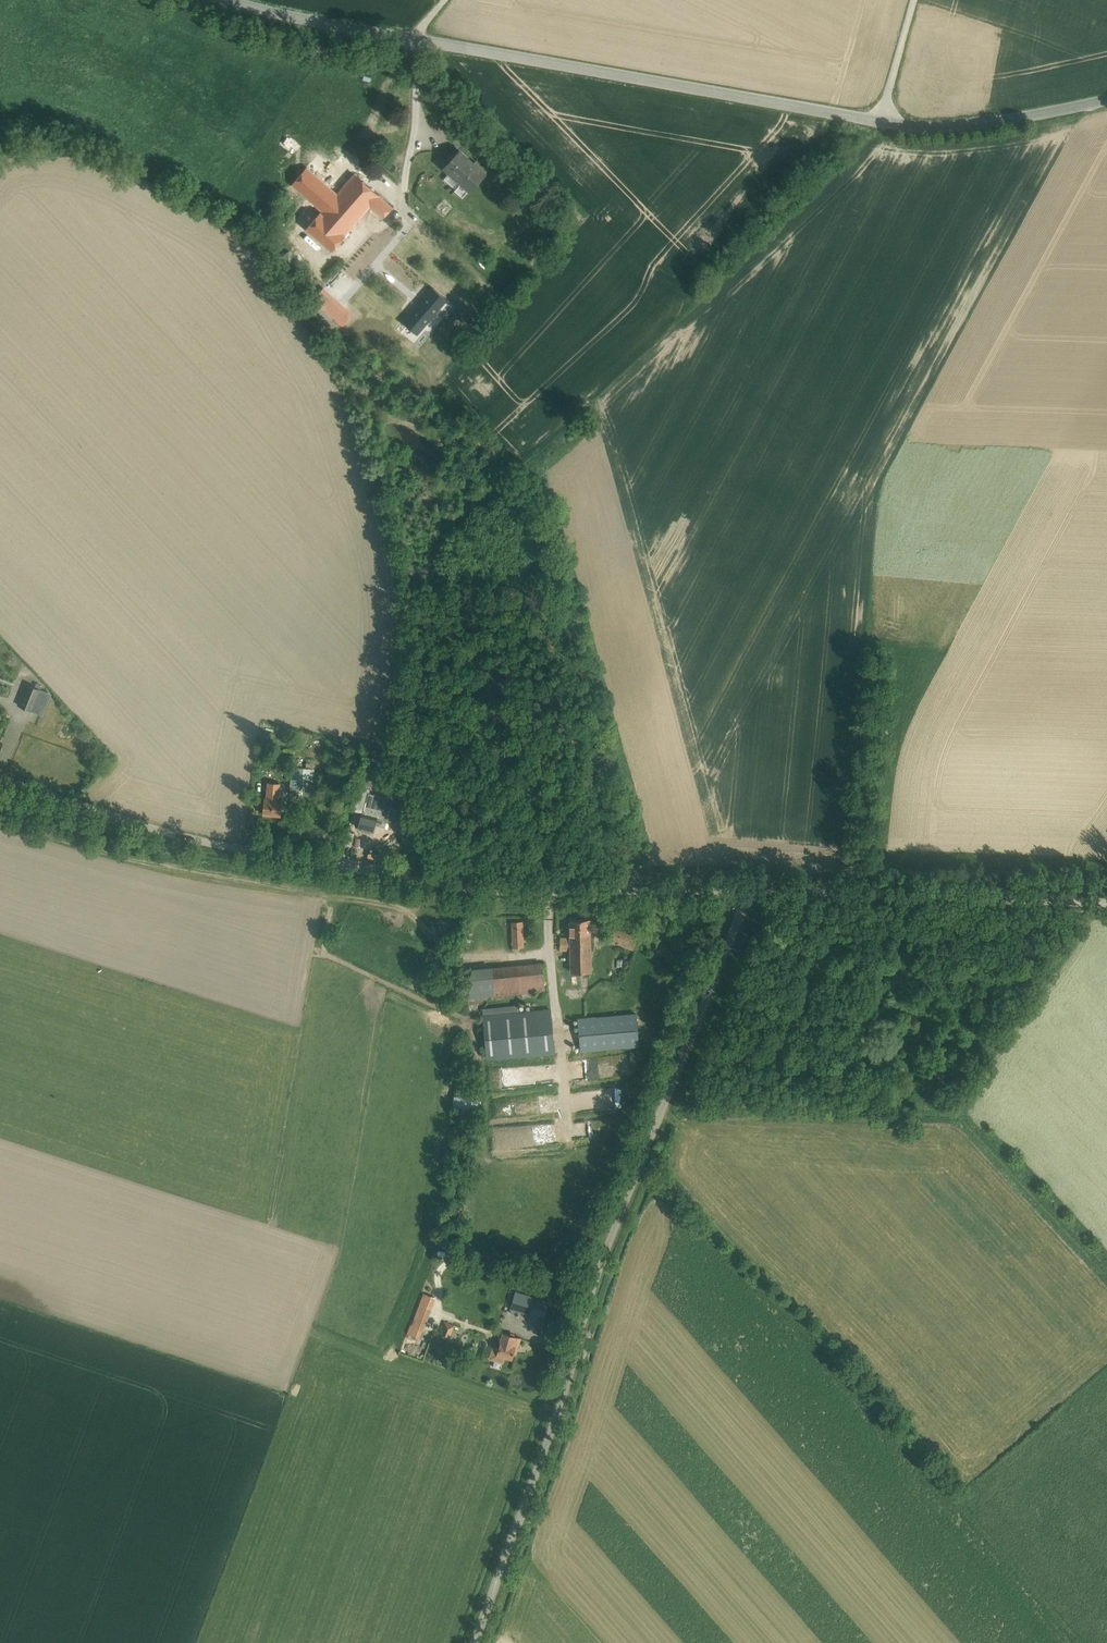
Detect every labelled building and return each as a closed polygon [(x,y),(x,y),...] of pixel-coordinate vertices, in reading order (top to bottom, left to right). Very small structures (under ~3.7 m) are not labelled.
[(471,128),(460,118),(451,127),(462,137),(471,128)] [(478,166),(460,150),(445,167),(462,182),(455,189),(463,196),(469,189),(470,190),(485,173),(485,172),(486,171),(479,165),(478,166)] [(355,174),(337,194),(307,167),(292,184),(323,210),(321,213),(345,234),(370,206),(382,217),(392,207),(355,174)] [(321,213),(320,212),(307,228),(332,250),(345,234),(321,213)] [(289,251),(282,257),(288,264),(290,261),(291,257),(293,256),(289,251)] [(433,288),(404,321),(418,334),(447,300),(433,288)] [(351,316),(322,289),(313,299),(343,325),(351,316)] [(33,686),(27,684),(18,705),(33,710),(41,690),(40,689),(33,686)] [(311,796),(312,791),(310,791),(313,769),(306,768),(297,767),(294,767),(291,788),(290,793),(311,796)] [(266,797),(264,797),(263,813),(281,815),(282,799),(279,799),(280,783),(267,781),(266,797)] [(386,803),(366,798),(363,808),(358,827),(373,831),(374,828),(380,829),(386,803)] [(570,919),(571,971),(591,971),(590,918),(570,919)] [(512,921),(513,947),(524,946),(523,920),(512,921)] [(614,930),(610,940),(633,949),(638,937),(613,927),(612,929),(614,930)] [(544,962),(468,967),(470,996),(546,991),(544,962)] [(519,1004),(482,1008),(487,1060),(555,1054),(551,1008),(520,1011),(519,1004)] [(578,1019),(581,1050),(639,1045),(636,1013),(578,1019)] [(477,1089),(468,1086),(461,1088),(455,1093),(454,1101),(456,1109),(462,1114),(470,1115),(478,1110),(481,1103),(481,1096),(477,1089)] [(436,1297),(432,1296),(435,1289),(426,1286),(411,1325),(424,1329),(436,1297)] [(515,1291),(510,1308),(536,1316),(536,1314),(544,1316),(549,1301),(515,1291)] [(454,1324),(445,1321),(439,1336),(449,1339),(454,1324)] [(521,1337),(503,1332),(499,1347),(493,1345),(489,1358),(504,1362),(505,1356),(512,1358),(514,1352),(516,1352),(521,1337)]
